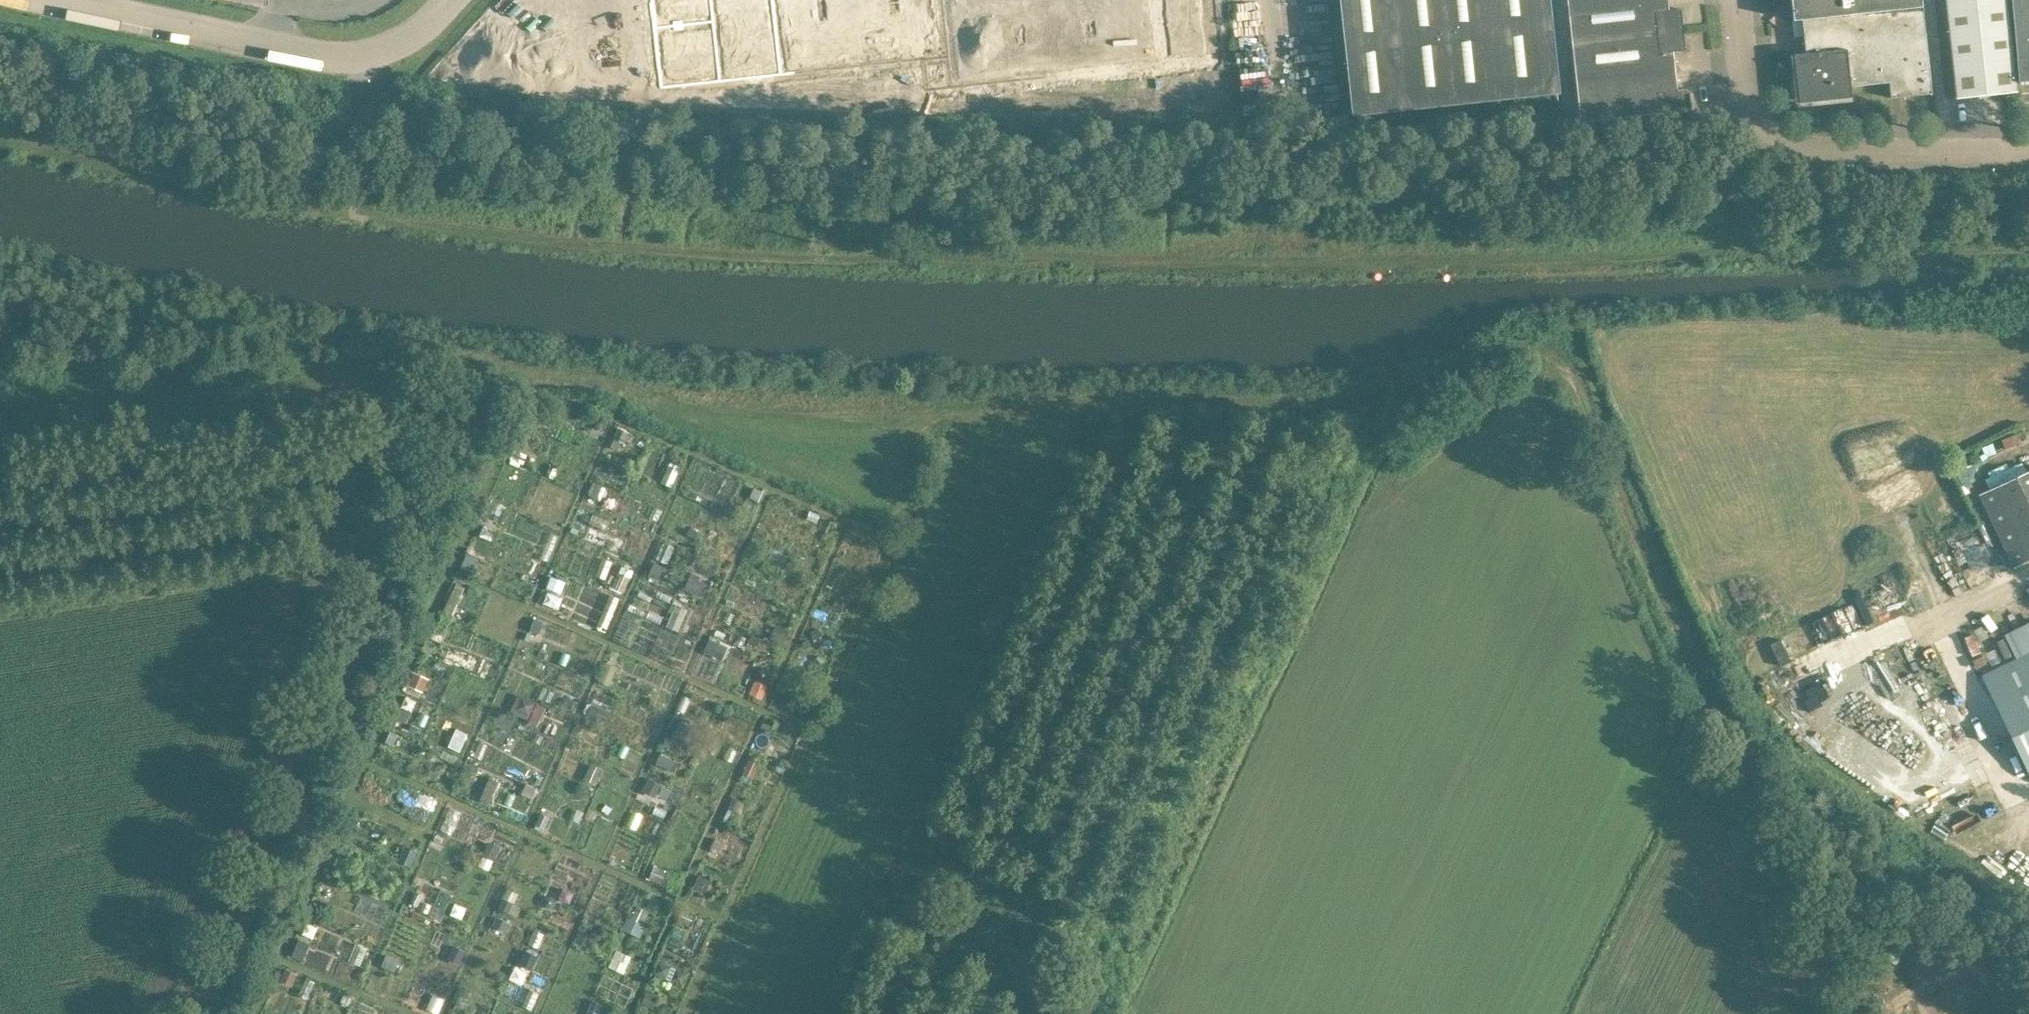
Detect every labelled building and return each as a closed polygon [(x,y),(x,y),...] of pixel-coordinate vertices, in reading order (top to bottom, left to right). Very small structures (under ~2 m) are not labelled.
[(652,2),(651,2),(652,15),(653,19),(654,27),(653,27),(654,31),(658,71),(658,75),(659,75),(660,88),(924,59),(927,91),(1214,59),(1208,0),(652,0),(652,2)] [(1561,93),(1550,0),(1340,0),(1352,115),(1561,93)] [(1668,0),(1572,0),(1568,0),(1572,40),(1683,29),(1681,8),(1669,9),(1668,0)] [(1794,18),(1802,18),(1806,53),(1797,54),(1801,91),(1823,89),(1824,97),(1852,94),(1851,86),(1889,82),(1891,98),(1933,93),(1923,5),(1923,0),(1792,0),(1794,18)] [(2007,0),(1946,0),(1957,97),(2017,91),(2007,0)] [(2018,77),(2028,76),(2028,0),(2011,0),(2018,77)] [(1576,80),(1676,70),(1674,51),(1685,49),(1683,29),(1572,40),(1576,80)] [(1678,89),(1676,70),(1576,80),(1581,120),(1692,109),(1690,91),(1686,88),(1678,89)] [(1992,487),(2027,561),(2028,560),(2028,470),(1992,487)] [(1984,675),(2028,770),(2028,653),(1984,675)] [(1828,728),(1844,762),(1917,728),(1901,694),(1828,728)]
